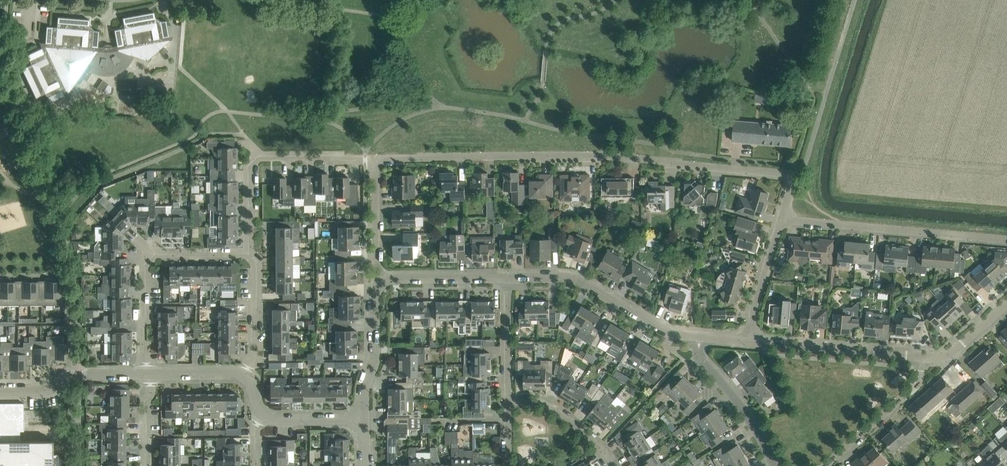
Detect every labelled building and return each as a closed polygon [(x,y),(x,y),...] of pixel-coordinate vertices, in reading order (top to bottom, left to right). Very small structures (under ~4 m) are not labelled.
[(32,65),(22,69),(36,98),(45,93),(49,100),(50,103),(54,101),(59,98),(68,94),(76,82),(79,83),(80,84),(84,79),(89,71),(93,66),(97,68),(106,70),(117,67),(124,62),(125,61),(128,57),(129,54),(146,60),(147,61),(147,60),(170,41),(167,26),(166,21),(161,21),(155,17),(154,12),(149,13),(128,17),(123,18),(125,28),(115,30),(117,46),(112,46),(112,45),(111,45),(109,44),(108,44),(106,44),(104,45),(103,46),(103,47),(98,47),(98,42),(99,31),(94,31),(89,25),(90,20),(58,17),(57,28),(51,27),(50,27),(49,27),(47,27),(46,32),(45,43),(42,48),(27,55),(32,65)] [(103,80),(97,88),(102,92),(106,94),(111,92),(111,86),(107,84),(107,83),(103,80)] [(757,94),(757,102),(772,102),(772,94),(757,94)] [(792,126),(772,124),(735,120),(733,141),(790,146),(792,126)] [(217,159),(237,159),(237,148),(225,148),(225,141),(207,142),(207,148),(212,148),(215,157),(217,157),(217,159)] [(210,176),(225,176),(235,176),(235,170),(237,170),(237,159),(217,159),(217,169),(210,169),(210,176)] [(495,195),(495,187),(495,177),(488,177),(488,172),(471,173),(472,183),(472,187),(481,187),(481,196),(495,195)] [(525,204),(525,199),(525,189),(519,189),(519,172),(505,172),(505,191),(513,190),(513,204),(525,204)] [(465,200),(465,194),(465,184),(458,184),(458,175),(454,175),(454,173),(440,173),(440,182),(443,182),(443,192),(451,192),(451,200),(465,200)] [(590,200),(590,184),(590,174),(581,175),(580,175),(578,173),(575,173),(572,175),(571,175),(561,175),(561,201),(573,200),(573,197),(580,197),(580,200),(590,200)] [(336,194),(336,182),(328,182),(328,174),(315,174),(315,179),(315,194),(325,194),(325,201),(337,201),(336,193),(336,194)] [(395,175),(396,189),(393,189),(394,198),(415,197),(415,175),(395,175)] [(553,197),(553,185),(553,175),(543,175),(543,177),(540,177),(540,181),(531,181),(531,191),(531,197),(553,197)] [(225,176),(210,176),(210,181),(210,182),(210,193),(237,193),(237,182),(235,182),(235,176),(225,176)] [(346,205),(348,205),(358,205),(357,184),(357,186),(349,186),(349,177),(336,178),(336,182),(336,194),(336,193),(346,193),(346,205)] [(294,198),(294,186),(286,186),(286,178),(273,178),(273,198),(283,198),(283,206),(293,205),(294,205),(294,198)] [(294,178),(294,186),(294,198),(295,205),(304,205),(315,205),(316,205),(315,194),(315,179),(307,179),(307,178),(294,178)] [(634,197),(634,188),(634,178),(624,178),(625,179),(618,179),(616,178),(602,178),(602,197),(634,197)] [(649,186),(649,201),(656,201),(660,209),(669,209),(669,208),(674,208),(674,195),(674,185),(658,185),(658,181),(649,181),(649,186)] [(704,198),(701,194),(705,191),(705,184),(699,184),(695,187),(692,183),(685,183),(685,189),(684,190),(683,195),(684,196),(684,203),(690,204),(694,201),(697,204),(703,205),(704,202),(707,203),(707,205),(716,206),(717,200),(718,192),(711,192),(708,195),(707,198),(704,198)] [(155,224),(154,206),(154,189),(149,189),(149,196),(150,196),(150,200),(148,201),(148,199),(137,199),(137,226),(148,226),(148,224),(155,224)] [(740,195),(735,211),(749,216),(754,217),(756,209),(764,212),(767,205),(765,204),(769,193),(753,189),(750,199),(740,195)] [(235,209),(235,204),(238,204),(237,193),(210,193),(210,203),(208,203),(208,210),(235,209)] [(109,212),(115,206),(105,195),(99,200),(109,212)] [(117,213),(113,217),(127,230),(131,226),(137,226),(137,199),(137,196),(125,196),(125,198),(125,205),(123,205),(116,212),(117,213)] [(394,226),(404,226),(416,226),(416,216),(424,216),(423,205),(412,205),(412,211),(394,211),(394,226)] [(166,206),(154,206),(155,224),(155,234),(161,234),(161,237),(172,237),(172,209),(172,207),(166,207),(166,206)] [(189,209),(172,209),(172,237),(183,237),(183,234),(189,234),(189,224),(189,214),(189,209)] [(238,226),(238,215),(235,216),(235,209),(208,210),(205,210),(205,215),(210,215),(210,216),(212,216),(212,226),(217,226),(217,227),(238,226)] [(734,219),(733,223),(735,223),(734,228),(738,230),(736,236),(739,237),(736,246),(743,249),(744,247),(749,248),(749,249),(756,252),(758,243),(756,242),(758,234),(752,232),(753,228),(751,228),(753,220),(743,217),(739,216),(737,220),(734,219)] [(123,235),(127,230),(113,217),(109,221),(108,220),(102,227),(102,241),(123,241),(123,235)] [(641,222),(632,220),(631,226),(640,228),(641,222)] [(299,238),(299,221),(282,221),(282,227),(276,227),(276,234),(273,234),(273,239),(299,238)] [(338,238),(359,238),(359,227),(348,227),(348,221),(335,221),(335,227),(338,227),(338,238)] [(238,238),(238,226),(217,227),(217,237),(207,237),(207,244),(235,244),(235,238),(238,238)] [(532,245),(532,248),(532,258),(550,258),(550,243),(558,243),(557,233),(557,228),(549,228),(549,240),(537,240),(532,240),(532,245)] [(419,233),(403,233),(403,245),(394,245),(394,259),(414,259),(414,245),(419,245),(419,233)] [(441,247),(436,247),(436,256),(441,256),(441,261),(457,261),(457,250),(465,250),(465,240),(465,234),(462,234),(452,234),(452,242),(441,242),(441,247)] [(524,253),(524,240),(524,235),(516,235),(516,240),(514,240),(514,239),(501,239),(501,248),(501,258),(514,258),(514,253),(524,253)] [(569,235),(567,242),(570,244),(567,253),(576,256),(575,257),(577,260),(585,263),(587,260),(592,262),(595,253),(597,248),(591,246),(592,243),(593,240),(584,236),(583,240),(576,237),(569,235)] [(811,256),(812,240),(798,239),(798,238),(791,237),(791,236),(790,236),(788,259),(796,260),(796,259),(798,261),(799,262),(800,263),(801,263),(804,263),(805,263),(807,263),(808,261),(809,260),(810,259),(811,256)] [(473,239),(471,239),(471,253),(473,253),(473,261),(489,260),(489,254),(495,254),(495,244),(495,237),(489,237),(489,239),(473,239)] [(299,238),(273,239),(273,243),(276,243),(276,250),(292,249),(292,243),(300,243),(300,239),(299,239),(299,238)] [(332,256),(328,256),(345,256),(348,256),(348,250),(359,249),(359,238),(338,238),(338,241),(338,249),(335,249),(335,256),(332,256)] [(832,263),(833,250),(834,240),(833,240),(833,241),(826,240),(826,241),(812,240),(811,256),(824,258),(824,263),(832,263)] [(123,241),(102,241),(98,241),(94,246),(94,252),(93,252),(93,258),(94,258),(111,258),(120,258),(120,252),(123,252),(123,241)] [(856,262),(858,242),(846,241),(845,249),(839,249),(838,266),(850,267),(850,262),(856,262)] [(874,269),(874,265),(875,252),(869,251),(870,243),(858,242),(856,262),(862,263),(862,268),(874,269)] [(896,265),(898,246),(886,245),(885,253),(877,253),(876,269),(884,269),(885,264),(896,265)] [(915,273),(915,272),(917,256),(908,256),(909,247),(898,246),(896,265),(907,266),(906,272),(915,273)] [(938,247),(932,246),(931,247),(924,246),(923,250),(917,249),(917,256),(915,272),(926,273),(927,265),(936,266),(938,247)] [(732,250),(721,247),(729,262),(732,250)] [(938,247),(936,266),(951,268),(950,272),(963,273),(964,268),(960,268),(961,259),(961,253),(955,253),(956,249),(949,248),(950,248),(943,247),(943,248),(938,247)] [(304,256),(300,256),(292,256),(292,249),(276,250),(276,256),(273,256),(273,260),(304,260),(304,256)] [(619,281),(624,272),(627,267),(621,264),(623,260),(608,251),(599,266),(611,274),(610,276),(619,281)] [(746,255),(737,252),(733,251),(731,258),(735,259),(744,262),(746,255)] [(997,283),(1006,274),(1004,270),(1006,268),(1006,253),(996,252),(996,258),(984,268),(997,283)] [(345,256),(328,256),(328,262),(332,262),(335,262),(335,273),(356,273),(356,261),(345,261),(345,256)] [(94,263),(100,263),(100,265),(110,265),(110,275),(131,275),(131,264),(128,264),(128,258),(121,258),(120,258),(111,258),(94,258),(94,263)] [(300,264),(304,264),(304,260),(273,260),(273,265),(276,265),(276,271),(292,271),(292,265),(300,264)] [(649,270),(638,264),(633,261),(627,270),(633,273),(629,280),(634,283),(632,287),(636,289),(635,291),(642,295),(653,278),(646,274),(649,270)] [(717,280),(742,287),(744,280),(747,278),(745,275),(747,271),(743,270),(740,265),(735,268),(731,267),(730,271),(727,272),(727,271),(727,270),(724,272),(721,273),(720,275),(718,276),(717,279),(717,280)] [(180,288),(180,285),(180,266),(169,266),(169,273),(163,273),(163,285),(164,303),(170,303),(170,288),(180,288)] [(180,285),(190,285),(190,266),(180,266),(180,285)] [(190,285),(200,285),(200,266),(190,266),(190,285)] [(210,285),(210,266),(200,266),(200,285),(200,290),(210,290),(210,285)] [(221,291),(220,266),(210,266),(210,285),(218,285),(218,291),(221,291)] [(237,291),(237,285),(237,273),(231,273),(231,266),(220,266),(221,291),(237,291)] [(988,291),(997,283),(984,268),(975,276),(988,291)] [(303,282),(303,278),(292,278),(292,271),(276,271),(276,278),(273,278),(273,282),(292,282),(300,282),(303,282)] [(969,281),(975,276),(970,271),(965,276),(969,281)] [(356,284),(356,273),(335,273),(328,273),(328,279),(329,279),(329,290),(332,290),(345,290),(345,284),(356,284)] [(98,286),(98,293),(128,293),(128,286),(131,286),(131,275),(110,275),(103,275),(103,284),(102,284),(102,286),(98,286)] [(834,277),(834,285),(842,286),(842,278),(834,277)] [(960,279),(954,284),(958,290),(965,285),(960,279)] [(739,295),(742,287),(717,280),(717,282),(716,284),(716,286),(717,287),(718,290),(719,293),(721,292),(723,295),(722,299),(725,300),(728,305),(733,302),(737,304),(738,300),(741,298),(739,295)] [(19,305),(19,283),(15,283),(15,282),(8,282),(8,305),(19,305)] [(19,305),(30,305),(30,282),(23,282),(23,283),(19,283),(19,305)] [(42,305),(42,283),(38,283),(38,282),(30,282),(30,305),(42,305)] [(42,305),(53,305),(53,282),(45,282),(45,283),(42,283),(42,305)] [(53,305),(55,305),(65,305),(65,283),(61,283),(61,282),(53,282),(53,305)] [(283,299),(293,299),(295,300),(295,293),(292,293),(292,282),(273,282),(273,286),(276,286),(276,293),(283,293),(283,299)] [(670,284),(664,302),(671,303),(669,309),(685,314),(692,290),(670,284)] [(963,298),(956,291),(954,288),(939,300),(956,319),(965,311),(958,303),(963,298)] [(348,296),(348,290),(345,290),(332,290),(332,298),(335,301),(338,301),(338,307),(359,307),(359,296),(348,296)] [(924,299),(921,291),(914,293),(917,302),(924,299)] [(98,293),(98,299),(110,299),(111,310),(131,310),(131,298),(128,298),(128,293),(98,293)] [(818,327),(825,327),(826,317),(827,310),(821,309),(822,305),(811,304),(810,302),(809,301),(808,300),(806,299),(804,300),(803,300),(802,302),(801,304),(799,304),(798,317),(801,318),(801,324),(803,324),(802,328),(814,329),(815,324),(819,324),(818,327)] [(933,306),(925,313),(928,316),(934,324),(940,319),(947,327),(956,319),(939,300),(938,299),(932,304),(933,306)] [(470,311),(465,311),(465,334),(471,334),(471,326),(476,326),(476,319),(482,319),(482,300),(477,300),(477,302),(470,302),(470,311)] [(488,300),(482,300),(482,319),(489,319),(489,326),(490,326),(500,326),(500,311),(494,311),(494,302),(488,302),(488,300)] [(520,314),(520,326),(530,326),(532,326),(532,319),(538,319),(538,300),(532,300),(532,301),(526,301),(526,311),(520,311),(520,314)] [(543,300),(538,300),(538,319),(544,319),(544,326),(556,326),(556,321),(556,311),(550,311),(549,301),(543,301),(543,300)] [(770,303),(768,324),(769,324),(769,322),(772,322),(783,323),(783,324),(781,324),(781,325),(789,326),(789,318),(790,318),(796,318),(797,303),(791,302),(791,301),(784,300),(783,306),(776,306),(777,304),(774,304),(770,303)] [(400,312),(394,312),(394,327),(404,327),(405,327),(405,320),(412,320),(412,301),(406,301),(406,302),(400,302),(400,312)] [(417,301),(412,301),(412,320),(412,327),(418,327),(429,327),(429,311),(423,311),(423,302),(417,302),(417,301)] [(435,311),(429,311),(429,327),(441,327),(441,320),(447,320),(447,301),(442,301),(441,302),(435,302),(435,311)] [(453,301),(447,301),(447,320),(453,320),(453,327),(458,327),(458,334),(465,334),(465,311),(459,311),(459,302),(453,302),(453,301)] [(860,318),(860,317),(862,301),(859,301),(852,307),(847,307),(842,314),(834,313),(833,331),(850,333),(850,327),(859,328),(860,318)] [(288,321),(296,321),(296,310),(298,310),(298,303),(279,303),(279,309),(272,309),(272,317),(269,317),(269,321),(288,321)] [(581,328),(591,311),(582,305),(574,318),(569,315),(562,327),(567,330),(572,323),(581,328)] [(177,323),(177,322),(184,322),(184,306),(177,306),(165,306),(165,312),(158,312),(158,323),(177,323)] [(237,306),(225,306),(218,306),(218,322),(237,322),(237,306)] [(345,325),(348,325),(348,318),(360,319),(359,307),(338,307),(338,319),(328,319),(328,325),(345,325)] [(131,310),(111,310),(111,316),(104,315),(104,320),(101,320),(96,320),(96,327),(101,327),(119,327),(129,327),(129,320),(131,320),(131,310)] [(884,318),(875,318),(875,315),(875,313),(873,311),(872,311),(867,310),(865,334),(883,336),(883,331),(889,331),(890,321),(890,316),(884,315),(884,318)] [(592,344),(598,333),(593,330),(601,317),(591,311),(581,328),(576,336),(592,344)] [(921,339),(922,329),(923,321),(916,320),(917,317),(903,316),(903,324),(897,323),(896,335),(907,336),(907,333),(912,333),(911,336),(913,338),(921,339)] [(288,321),(269,321),(269,332),(288,331),(288,325),(302,325),(302,321),(296,321),(288,321)] [(238,332),(237,322),(218,322),(218,333),(238,332)] [(158,333),(177,333),(177,323),(158,323),(158,333)] [(610,346),(620,328),(611,323),(603,336),(598,333),(592,344),(597,347),(598,346),(607,351),(610,346)] [(328,325),(328,331),(331,331),(331,332),(333,334),(335,337),(335,342),(357,342),(357,331),(345,331),(345,325),(328,325)] [(131,344),(131,332),(119,332),(119,327),(101,327),(96,327),(91,327),(91,335),(102,334),(104,333),(104,344),(131,344)] [(610,346),(607,351),(616,357),(615,358),(616,359),(621,362),(628,350),(623,347),(630,334),(620,328),(610,346)] [(55,336),(52,336),(52,331),(47,331),(47,336),(46,336),(46,341),(43,341),(44,364),(49,364),(49,363),(53,363),(53,358),(55,358),(55,336)] [(288,331),(269,332),(269,336),(269,338),(269,342),(296,342),(296,338),(289,338),(288,331)] [(218,343),(238,343),(238,332),(218,333),(218,343)] [(158,343),(184,343),(184,333),(177,333),(158,333),(158,343)] [(32,363),(32,336),(29,336),(29,342),(24,342),(24,347),(20,347),(20,370),(26,370),(26,369),(30,369),(30,363),(32,363)] [(44,364),(43,341),(35,341),(35,336),(32,336),(32,363),(33,363),(33,364),(44,364)] [(55,336),(55,358),(56,358),(56,359),(64,359),(64,353),(68,353),(68,343),(64,343),(64,336),(55,336)] [(628,350),(621,362),(625,364),(626,365),(627,363),(636,368),(640,363),(650,346),(640,340),(633,353),(628,350)] [(20,370),(20,347),(13,347),(13,342),(8,342),(8,369),(10,369),(10,370),(20,370)] [(296,342),(269,342),(269,346),(273,347),(273,354),(279,354),(279,360),(289,360),(292,360),(292,353),(289,353),(289,348),(292,348),(297,348),(297,342),(296,342)] [(336,359),(346,359),(346,353),(357,353),(357,342),(331,342),(329,342),(329,353),(333,353),(333,360),(336,359)] [(518,343),(518,351),(536,351),(536,342),(518,343)] [(158,343),(158,354),(166,353),(166,360),(167,359),(168,363),(177,362),(177,358),(180,358),(184,354),(184,343),(158,343)] [(238,353),(238,343),(218,343),(219,362),(231,362),(231,353),(238,353)] [(129,361),(129,354),(131,354),(131,344),(104,344),(104,354),(101,354),(101,361),(129,361)] [(654,383),(660,378),(665,369),(658,365),(657,367),(652,364),(659,351),(650,346),(640,363),(649,368),(644,377),(654,383)] [(399,359),(398,360),(398,365),(417,365),(417,358),(424,358),(424,347),(418,347),(408,347),(408,353),(399,353),(399,359)] [(489,352),(480,353),(480,347),(471,347),(465,347),(465,358),(465,364),(463,364),(463,365),(489,365),(489,352)] [(1001,360),(997,356),(991,348),(987,352),(985,349),(977,356),(978,357),(971,364),(977,371),(982,377),(1001,360)] [(581,350),(578,355),(584,358),(586,353),(581,350)] [(756,365),(756,364),(750,357),(744,362),(739,355),(725,366),(734,377),(738,374),(743,381),(757,370),(754,366),(756,365)] [(560,368),(558,377),(562,380),(568,383),(560,395),(569,401),(580,384),(574,381),(575,379),(575,378),(574,377),(574,376),(573,375),(575,371),(569,368),(566,366),(570,362),(563,359),(561,363),(560,368)] [(529,360),(525,360),(518,360),(518,373),(524,373),(524,388),(535,388),(535,364),(531,364),(530,363),(530,361),(529,360)] [(552,373),(553,364),(553,360),(546,360),(541,360),(541,364),(535,364),(535,388),(546,388),(546,373),(552,373)] [(417,365),(398,365),(398,370),(399,370),(399,376),(409,376),(408,382),(408,383),(413,383),(413,382),(424,382),(424,371),(417,371),(417,365)] [(463,365),(463,376),(465,376),(465,382),(480,382),(480,381),(480,376),(489,376),(489,365),(463,365)] [(768,380),(759,369),(757,370),(743,381),(747,386),(745,387),(749,392),(751,391),(761,404),(769,398),(772,396),(763,384),(768,380)] [(617,370),(613,376),(619,379),(627,384),(630,378),(617,370)] [(679,399),(692,385),(684,376),(676,384),(672,380),(665,387),(663,390),(667,394),(675,402),(678,399),(679,399)] [(920,420),(954,390),(943,377),(909,407),(920,420)] [(270,402),(282,402),(281,378),(277,378),(277,385),(270,385),(267,385),(267,396),(270,396),(270,402)] [(292,402),(292,384),(286,385),(286,378),(281,378),(282,402),(292,402)] [(303,402),(303,378),(292,378),(292,384),(292,402),(303,402)] [(314,402),(314,384),(308,384),(308,378),(303,378),(303,402),(314,402)] [(314,402),(325,401),(325,378),(314,378),(314,384),(314,402)] [(325,401),(336,401),(335,378),(325,378),(325,401)] [(350,384),(347,384),(346,378),(335,378),(336,401),(347,401),(347,395),(350,395),(350,384)] [(992,398),(997,393),(986,380),(981,385),(992,398)] [(480,382),(465,382),(465,393),(472,393),(472,400),(490,399),(489,388),(487,388),(487,381),(480,381),(480,382)] [(962,412),(983,393),(973,381),(951,400),(962,412)] [(388,395),(387,395),(387,400),(406,400),(406,394),(413,394),(413,383),(408,383),(408,382),(398,382),(395,382),(395,388),(388,389),(388,395)] [(592,398),(600,387),(593,383),(589,390),(580,384),(569,401),(579,407),(587,394),(592,398)] [(112,395),(109,395),(109,406),(127,406),(129,406),(129,399),(127,399),(127,395),(129,395),(129,389),(128,389),(128,385),(113,385),(113,389),(112,389),(112,395)] [(689,415),(691,412),(698,405),(693,401),(701,393),(692,385),(679,399),(687,407),(684,410),(689,415)] [(601,400),(606,393),(600,387),(592,398),(597,403),(588,415),(596,422),(609,406),(601,400)] [(637,390),(631,387),(629,392),(634,395),(637,390)] [(171,405),(165,405),(165,418),(176,418),(176,417),(182,417),(182,394),(182,391),(178,392),(178,394),(171,394),(171,405)] [(236,393),(225,394),(226,417),(225,417),(225,418),(232,417),(237,417),(237,411),(240,411),(240,406),(240,397),(236,397),(236,393)] [(188,418),(193,418),(193,394),(182,394),(182,417),(188,417),(188,418)] [(198,418),(204,417),(204,394),(193,394),(193,418),(198,418)] [(204,417),(215,417),(214,394),(204,394),(204,417)] [(219,417),(225,417),(225,394),(214,394),(215,417),(220,417),(219,417)] [(490,411),(490,399),(472,400),(465,400),(465,406),(463,406),(463,417),(482,417),(480,411),(490,411)] [(406,400),(387,400),(387,405),(388,406),(388,412),(398,412),(398,418),(409,418),(413,418),(413,400),(406,400)] [(20,441),(20,431),(24,431),(24,403),(0,403),(0,441),(20,441)] [(629,412),(623,407),(620,405),(618,405),(616,406),(612,403),(609,406),(596,422),(605,429),(615,417),(620,422),(629,412)] [(666,410),(661,405),(657,410),(662,415),(666,410)] [(109,416),(101,416),(101,423),(109,422),(109,423),(126,422),(126,417),(127,417),(127,412),(129,412),(129,406),(127,406),(109,406),(109,416)] [(705,430),(722,419),(715,409),(706,415),(702,411),(691,418),(695,424),(699,421),(705,430)] [(664,413),(661,417),(666,425),(670,421),(664,413)] [(985,419),(981,414),(976,418),(980,423),(985,419)] [(409,418),(398,418),(387,418),(384,421),(384,436),(385,436),(387,436),(387,451),(394,451),(394,437),(407,438),(407,425),(409,425),(409,418)] [(712,447),(714,445),(723,439),(720,435),(729,429),(722,419),(705,430),(712,440),(708,442),(712,447)] [(620,431),(615,436),(617,440),(621,446),(625,443),(630,450),(646,439),(640,431),(644,429),(638,420),(626,428),(629,432),(625,435),(623,436),(620,431)] [(666,425),(673,432),(676,428),(670,421),(666,425)] [(893,451),(918,429),(911,421),(901,429),(896,424),(894,426),(895,428),(883,439),(893,451)] [(978,425),(974,421),(969,425),(973,429),(978,425)] [(101,423),(99,423),(99,430),(101,432),(101,439),(124,439),(126,439),(126,433),(124,433),(124,428),(126,428),(126,422),(109,423),(109,422),(101,423)] [(472,434),(475,434),(485,434),(485,423),(472,423),(472,434)] [(993,440),(1002,450),(1006,446),(1006,447),(1006,430),(1006,428),(1004,426),(995,433),(997,436),(993,440)] [(677,430),(672,433),(675,437),(679,434),(684,431),(681,427),(677,430)] [(342,433),(324,433),(324,439),(324,445),(325,450),(348,450),(348,439),(342,439),(342,433)] [(223,455),(240,455),(240,443),(229,443),(229,437),(216,437),(216,449),(223,449),(223,455)] [(161,449),(159,449),(160,455),(162,455),(180,455),(180,438),(168,438),(168,444),(161,444),(161,449)] [(124,439),(101,439),(101,456),(126,456),(126,450),(124,450),(124,445),(126,445),(126,439),(124,439)] [(646,456),(644,453),(652,448),(646,439),(630,450),(634,456),(629,459),(633,465),(646,456)] [(294,451),(294,450),(294,440),(281,440),(281,446),(270,446),(270,457),(287,457),(287,451),(294,451)] [(986,457),(993,465),(1006,465),(997,454),(1002,450),(993,440),(988,444),(989,445),(994,450),(986,457)] [(53,446),(53,441),(20,441),(0,441),(0,465),(62,465),(62,463),(64,461),(59,456),(59,454),(53,455),(53,446)] [(744,455),(738,445),(728,450),(725,445),(714,452),(716,457),(714,459),(718,465),(725,465),(744,455)] [(430,459),(416,459),(416,447),(409,447),(408,464),(409,464),(409,465),(430,465),(430,459)] [(440,464),(436,447),(430,447),(430,459),(430,465),(451,465),(451,464),(440,464)] [(459,448),(459,447),(451,447),(451,464),(451,465),(473,465),(472,452),(472,450),(463,450),(463,448),(459,448)] [(881,454),(875,447),(861,459),(860,457),(853,463),(856,465),(883,465),(888,462),(881,454)] [(331,461),(348,461),(348,450),(325,450),(325,455),(331,455),(331,461)] [(408,464),(394,464),(394,451),(387,451),(387,465),(409,465),(409,464),(408,464)] [(692,451),(687,454),(693,462),(697,459),(692,451)] [(473,465),(494,465),(494,464),(478,464),(478,458),(480,458),(480,452),(472,452),(473,465)] [(662,463),(656,454),(647,459),(646,456),(633,465),(634,465),(657,465),(662,463)] [(160,455),(160,462),(162,462),(162,465),(180,465),(180,455),(162,455),(160,455)] [(217,465),(240,465),(240,455),(223,455),(223,461),(217,461),(217,465)] [(750,465),(744,455),(725,465),(749,465),(750,465)] [(101,456),(101,463),(106,462),(106,465),(124,465),(124,461),(126,461),(126,456),(101,456)] [(294,463),(287,463),(287,457),(270,457),(270,465),(294,465),(294,463)] [(986,457),(977,465),(972,458),(967,462),(970,465),(993,465),(986,457)] [(693,462),(695,465),(702,462),(699,458),(697,459),(693,462)]
